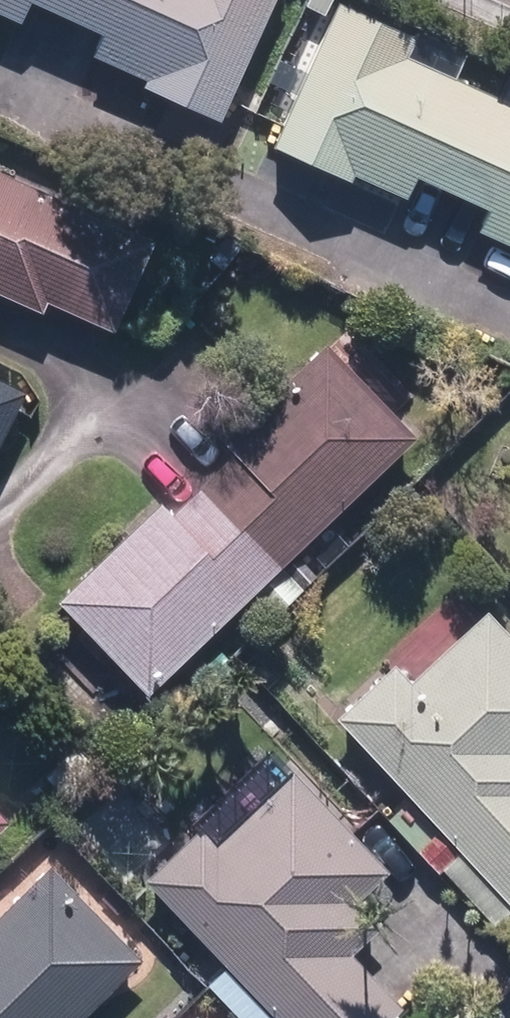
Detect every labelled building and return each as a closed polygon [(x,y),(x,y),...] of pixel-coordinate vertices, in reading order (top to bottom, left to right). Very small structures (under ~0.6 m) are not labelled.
[(25,19),(33,0),(0,0),(0,8),(25,19)] [(49,7),(65,14),(71,0),(35,0),(49,7)] [(274,0),(71,0),(65,14),(84,22),(104,31),(94,55),(149,79),(147,84),(222,117),(274,0)] [(342,0),(338,0),(274,144),(354,179),(357,172),(410,196),(419,176),(438,184),(453,191),(495,92),(410,55),(419,34),(342,0)] [(495,92),(453,191),(467,198),(488,208),(478,229),(509,243),(509,99),(495,92)] [(0,168),(0,295),(65,323),(108,342),(155,235),(0,168)] [(206,479),(200,485),(279,567),(421,434),(329,338),(223,438),(235,450),(206,479)] [(0,377),(0,444),(27,390),(0,377)] [(279,567),(200,485),(173,510),(160,497),(57,596),(149,692),(279,567)] [(333,714),(509,906),(509,628),(473,587),(333,714)] [(147,874),(282,1017),(389,1017),(404,1004),(332,927),(394,870),(282,750),(147,874)] [(0,808),(0,829),(10,820),(0,808)] [(50,861),(0,911),(0,1017),(76,1017),(142,953),(50,861)]
